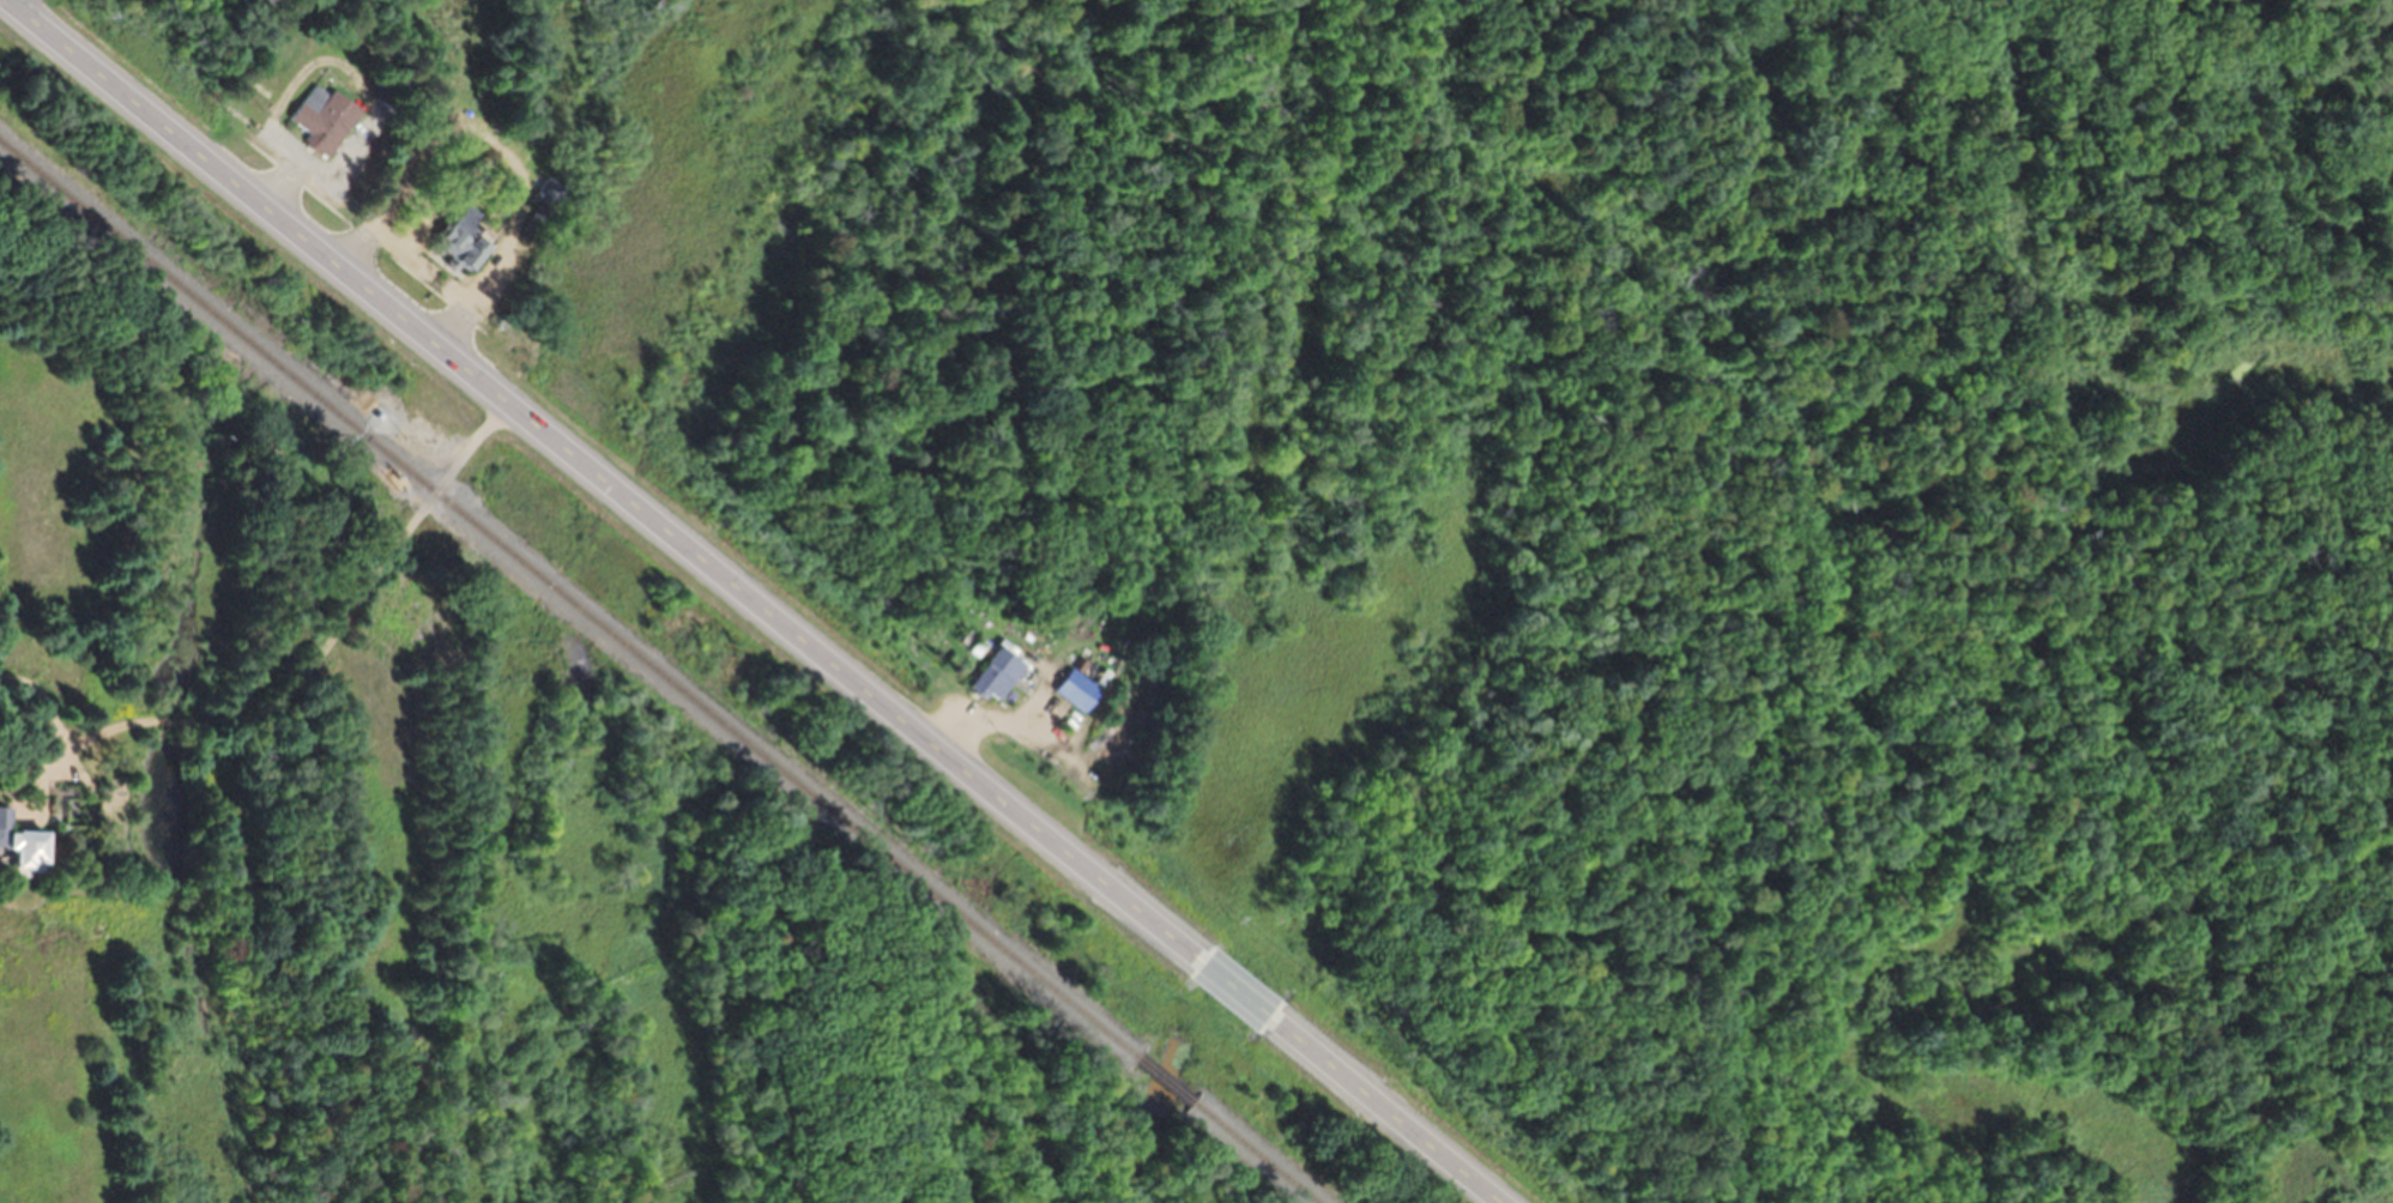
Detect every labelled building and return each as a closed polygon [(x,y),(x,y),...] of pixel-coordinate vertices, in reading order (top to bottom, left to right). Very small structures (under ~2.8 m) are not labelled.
[(325,159),(358,112),(313,81),(285,121),(305,136),(301,143),(325,159)] [(469,227),(478,216),(460,203),(430,244),(446,256),(440,264),(459,278),(486,239),(469,227)] [(989,705),(1018,667),(993,648),(964,686),(989,705)] [(1098,688),(1068,666),(1050,691),(1080,713),(1098,688)] [(7,832),(8,808),(0,808),(0,875),(35,876),(36,833),(7,832)]
